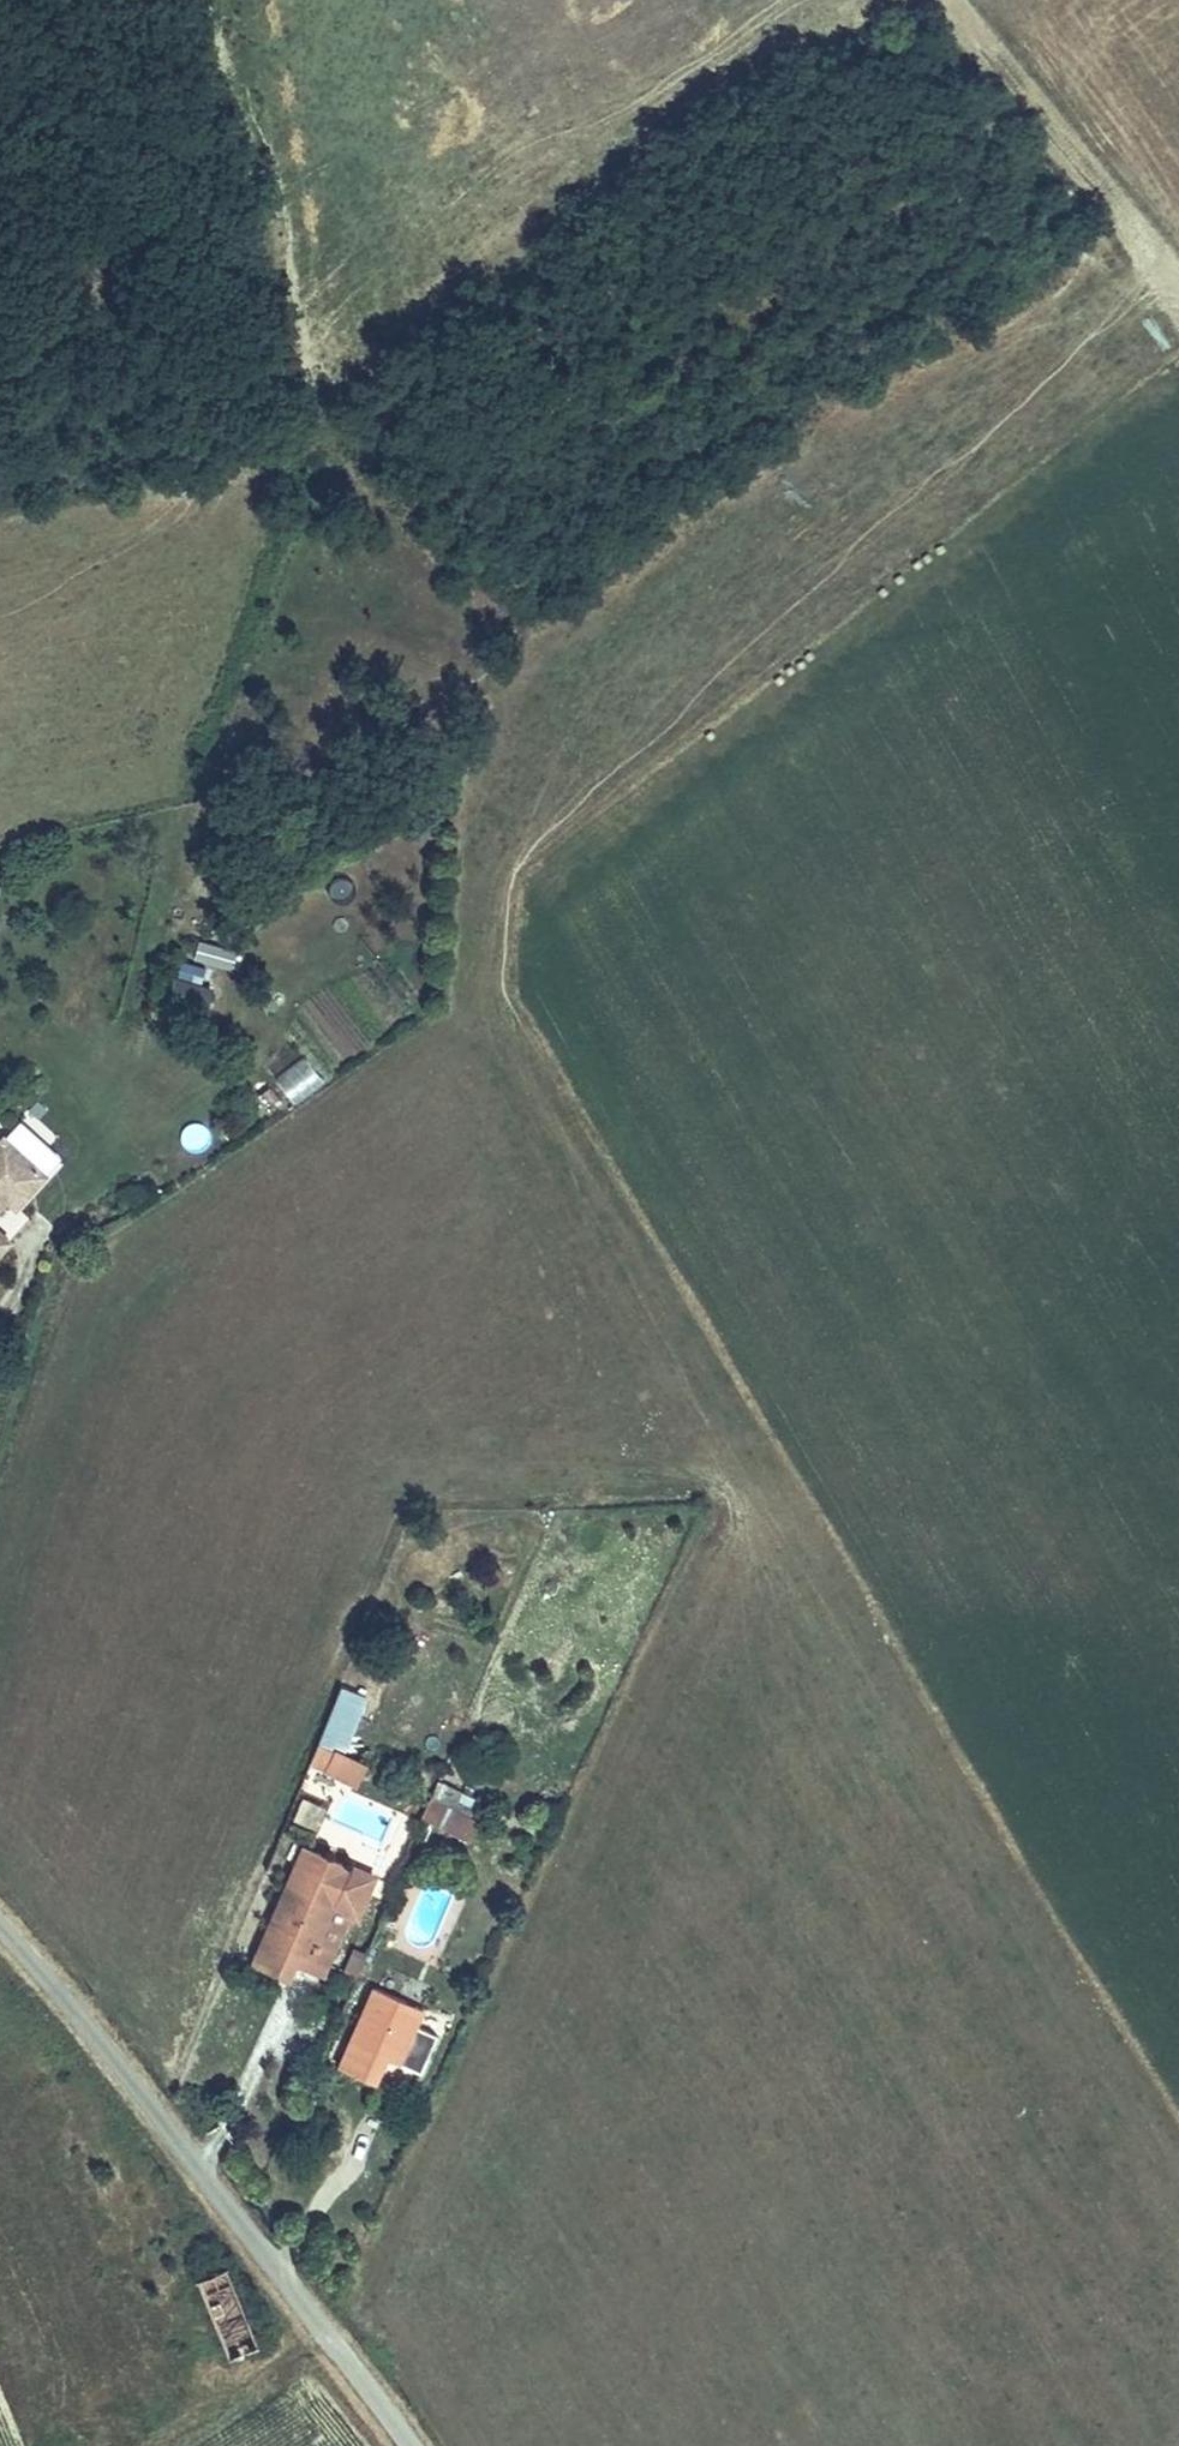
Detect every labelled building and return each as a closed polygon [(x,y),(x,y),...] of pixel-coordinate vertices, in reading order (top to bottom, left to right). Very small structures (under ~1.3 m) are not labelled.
[(234,968),(238,949),(198,941),(194,960),(234,968)] [(199,1025),(213,972),(177,963),(164,1017),(199,1025)] [(292,1105),(324,1083),(305,1056),(273,1078),(292,1105)] [(0,1149),(0,1222),(15,1204),(23,1212),(58,1169),(14,1132),(0,1149)] [(15,1241),(0,1230),(0,1260),(15,1241)] [(352,1778),(361,1755),(319,1738),(310,1762),(352,1778)] [(484,1809),(442,1789),(434,1806),(477,1825),(484,1809)] [(301,1843),(254,1965),(285,1979),(295,1955),(285,1950),(290,1940),(312,1950),(346,1862),(301,1843)] [(380,1979),(344,2062),(376,2076),(385,2056),(377,2053),(381,2043),(408,2056),(430,2000),(380,1979)] [(198,2275),(226,2344),(257,2332),(230,2264),(198,2275)]
